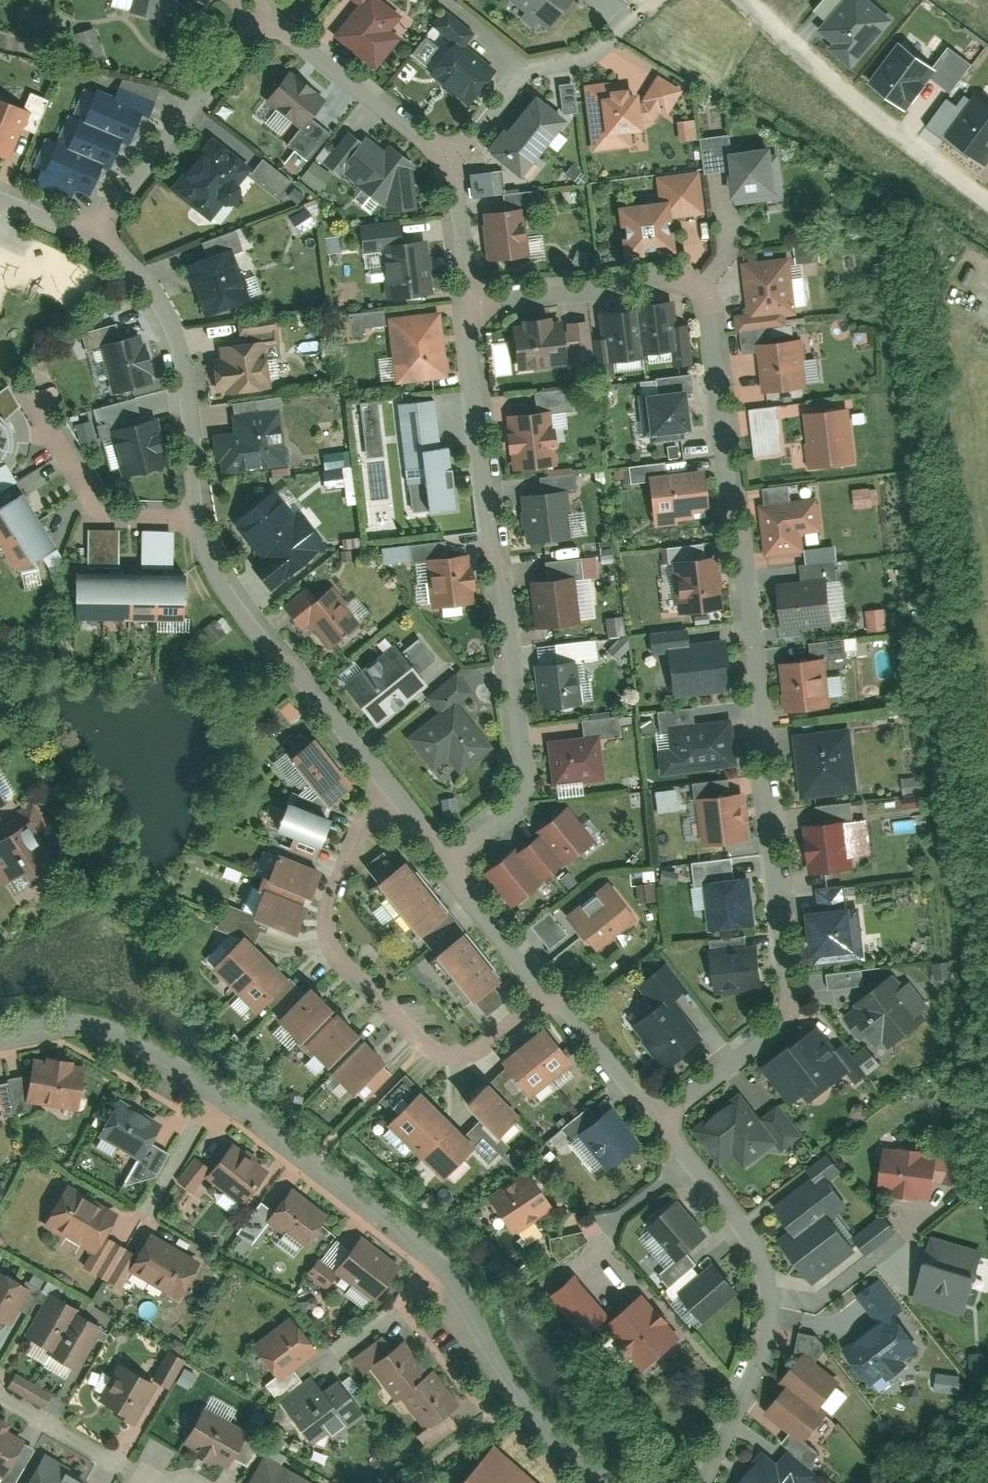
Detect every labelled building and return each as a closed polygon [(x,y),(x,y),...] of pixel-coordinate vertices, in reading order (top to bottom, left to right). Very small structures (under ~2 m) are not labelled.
[(374,64),(408,20),(381,0),(355,0),(359,3),(336,34),(374,64)] [(552,29),(574,0),(513,0),(552,29)] [(815,30),(831,44),(828,48),(852,70),(895,21),(871,0),(842,0),(815,30)] [(429,67),(471,101),(496,71),(462,42),(470,32),(447,13),(435,28),(450,41),(429,67)] [(91,28),(78,31),(85,57),(98,54),(91,28)] [(901,42),(869,83),(906,111),(933,76),(951,91),(972,64),(949,47),(934,67),(901,42)] [(321,102),(285,75),(267,100),(303,127),(321,102)] [(575,83),(560,84),(562,113),(577,112),(575,83)] [(610,83),(583,86),(592,151),(633,146),(631,131),(641,130),(636,92),(626,93),(625,88),(611,90),(610,83)] [(57,143),(37,183),(69,199),(74,189),(86,195),(102,163),(110,167),(124,139),(131,143),(145,113),(99,90),(84,122),(79,119),(65,147),(57,143)] [(985,166),(987,162),(987,101),(979,94),(974,100),(967,94),(959,105),(949,98),(929,126),(985,166)] [(501,129),(485,149),(522,178),(566,121),(535,96),(506,133),(501,129)] [(12,159),(32,109),(0,97),(0,154),(12,159)] [(680,141),(697,138),(694,119),(676,122),(680,141)] [(385,185),(387,212),(414,210),(409,158),(389,144),(382,154),(349,130),(324,164),(374,200),(385,185)] [(702,136),(707,173),(729,170),(733,201),(779,195),(772,147),(733,152),(730,132),(702,136)] [(211,134),(169,186),(212,220),(253,168),(211,134)] [(260,159),(250,176),(281,194),(291,177),(260,159)] [(314,161),(301,177),(320,191),(332,175),(314,161)] [(704,215),(699,169),(656,174),(659,201),(617,205),(622,257),(673,251),(670,219),(704,215)] [(503,170),(469,172),(471,196),(504,193),(503,170)] [(526,208),(483,211),(487,261),(529,258),(526,208)] [(423,296),(417,242),(380,246),(386,300),(423,296)] [(796,263),(820,261),(819,244),(795,246),(796,263)] [(229,249),(186,266),(207,316),(250,299),(229,249)] [(380,250),(363,253),(366,272),(383,269),(380,250)] [(798,314),(792,258),(743,264),(749,315),(735,317),(737,332),(786,327),(785,316),(798,314)] [(805,301),(803,272),(795,273),(797,302),(805,301)] [(667,300),(633,305),(641,356),(675,350),(667,300)] [(633,305),(599,310),(607,361),(641,356),(633,305)] [(349,312),(350,335),(365,334),(364,327),(384,326),(383,310),(349,312)] [(450,377),(441,311),(388,319),(398,384),(450,377)] [(563,316),(507,325),(515,373),(571,363),(563,316)] [(154,385),(142,336),(99,347),(111,396),(154,385)] [(797,339),(756,343),(761,393),(802,389),(797,339)] [(221,357),(211,358),(215,387),(225,385),(226,393),(267,388),(261,341),(220,346),(221,357)] [(379,357),(380,379),(393,378),(392,356),(379,357)] [(690,433),(684,388),(635,394),(641,439),(690,433)] [(803,410),(852,407),(851,398),(793,401),(794,420),(803,419),(803,410)] [(140,399),(101,410),(105,423),(99,425),(114,481),(159,469),(140,399)] [(349,406),(350,411),(358,410),(369,458),(389,453),(376,399),(349,406)] [(440,448),(433,399),(398,404),(414,516),(456,510),(447,447),(440,448)] [(784,456),(782,417),(792,417),(791,405),(751,407),(754,458),(784,456)] [(551,409),(506,415),(513,472),(558,466),(551,409)] [(848,409),(804,413),(810,469),(853,465),(848,409)] [(234,434),(215,436),(218,473),(286,467),(282,412),(233,416),(234,434)] [(2,465),(10,452),(10,433),(2,422),(0,420),(0,465),(2,465)] [(93,420),(75,421),(77,443),(95,442),(93,420)] [(349,452),(323,454),(325,490),(351,489),(349,452)] [(0,467),(0,490),(15,483),(7,464),(0,467)] [(709,516),(702,467),(647,475),(654,524),(709,516)] [(561,487),(518,493),(524,543),(568,537),(561,487)] [(791,488),(791,498),(816,496),(815,487),(791,488)] [(853,489),(854,507),(878,506),(877,487),(853,489)] [(25,491),(0,506),(0,537),(2,540),(41,518),(25,491)] [(259,556),(251,562),(269,586),(326,544),(304,515),(295,521),(273,492),(234,521),(259,556)] [(824,532),(821,498),(759,505),(765,556),(806,552),(804,534),(824,532)] [(56,544),(41,518),(2,540),(17,567),(56,544)] [(87,567),(119,567),(119,529),(87,529),(87,567)] [(174,568),(174,531),(141,530),(141,567),(174,568)] [(470,605),(465,555),(426,559),(431,609),(470,605)] [(716,612),(711,556),(670,560),(675,615),(716,612)] [(76,568),(75,618),(102,618),(103,568),(76,568)] [(103,568),(102,618),(129,619),(130,569),(103,568)] [(130,569),(129,619),(156,619),(157,569),(130,569)] [(157,569),(156,619),(183,620),(184,570),(157,569)] [(576,573),(529,580),(537,631),(584,624),(576,573)] [(829,578),(776,582),(780,630),(833,626),(829,578)] [(301,627),(309,621),(330,647),(355,626),(329,594),(321,601),(309,586),(284,606),(301,627)] [(869,630),(887,629),(885,609),(867,610),(869,630)] [(215,620),(202,630),(212,643),(225,634),(215,620)] [(731,689),(724,639),(669,646),(676,697),(731,689)] [(427,683),(394,643),(344,684),(377,724),(427,683)] [(574,655),(533,663),(541,710),(583,703),(574,655)] [(832,707),(825,656),(778,663),(785,714),(832,707)] [(430,768),(447,756),(458,772),(495,745),(468,707),(477,701),(457,673),(429,693),(440,709),(406,734),(430,768)] [(620,716),(584,720),(586,738),(602,736),(622,734),(620,716)] [(740,767),(736,720),(667,726),(669,747),(656,749),(659,775),(740,767)] [(853,726),(794,734),(803,798),(861,790),(853,726)] [(348,783),(311,735),(286,754),(324,802),(348,783)] [(607,780),(602,736),(586,738),(549,742),(554,785),(607,780)] [(752,840),(746,791),(695,797),(701,846),(752,840)] [(657,792),(655,807),(679,810),(681,795),(657,792)] [(328,818),(285,800),(273,828),(315,847),(328,818)] [(583,847),(556,813),(536,829),(541,835),(516,854),(511,848),(484,869),(511,903),(561,865),(583,847)] [(847,821),(805,825),(810,875),(852,870),(847,821)] [(0,838),(0,883),(9,899),(51,874),(22,826),(0,838)] [(306,901),(319,868),(275,851),(262,884),(306,901)] [(378,880),(423,932),(450,909),(405,857),(378,880)] [(760,925),(754,876),(703,882),(710,932),(760,925)] [(635,916),(607,881),(564,915),(593,950),(635,916)] [(293,934),(306,901),(262,884),(249,917),(293,934)] [(860,904),(804,911),(811,966),(867,959),(860,904)] [(212,963),(236,939),(230,933),(206,957),(212,963)] [(500,980),(465,933),(431,958),(465,1005),(500,980)] [(244,934),(212,967),(235,990),(267,957),(244,934)] [(766,990),(762,944),(711,948),(714,994),(766,990)] [(267,957),(235,990),(258,1012),(290,979),(267,957)] [(865,986),(864,969),(828,971),(829,988),(865,986)] [(883,1052),(918,1026),(885,983),(850,1008),(883,1052)] [(336,1012),(311,986),(275,1021),(299,1046),(336,1012)] [(632,1025),(665,1068),(700,1040),(667,998),(632,1025)] [(360,1037),(336,1012),(299,1046),(324,1072),(360,1037)] [(573,1063),(544,1029),(523,1046),(552,1081),(573,1063)] [(384,1063),(360,1037),(324,1072),(348,1097),(384,1063)] [(785,1048),(761,1067),(791,1105),(807,1092),(815,1102),(841,1081),(806,1037),(788,1052),(785,1048)] [(552,1081),(523,1046),(502,1064),(530,1098),(552,1081)] [(35,1060),(30,1106),(79,1111),(84,1065),(35,1060)] [(491,1080),(465,1107),(496,1138),(523,1111),(491,1080)] [(742,1092),(694,1130),(719,1161),(732,1151),(746,1168),(778,1143),(783,1150),(804,1134),(781,1105),(763,1119),(742,1092)] [(449,1121),(422,1094),(389,1128),(416,1154),(449,1121)] [(119,1102),(99,1136),(141,1162),(162,1127),(119,1102)] [(640,1147),(615,1111),(578,1137),(604,1173),(640,1147)] [(476,1148),(449,1121),(416,1154),(443,1181),(476,1148)] [(938,1154),(884,1146),(878,1190),(932,1197),(938,1154)] [(229,1147),(205,1178),(242,1206),(266,1175),(229,1147)] [(792,1231),(778,1244),(812,1281),(854,1242),(830,1216),(846,1201),(830,1184),(844,1172),(828,1154),(808,1171),(811,1175),(773,1210),(792,1231)] [(551,1206),(529,1173),(489,1199),(511,1232),(551,1206)] [(64,1187),(45,1226),(100,1253),(119,1214),(64,1187)] [(289,1191),(269,1221),(309,1248),(329,1218),(289,1191)] [(707,1237),(681,1201),(649,1224),(674,1260),(707,1237)] [(558,1258),(587,1240),(578,1226),(550,1245),(558,1258)] [(967,1314),(985,1249),(934,1234),(915,1299),(967,1314)] [(149,1237),(131,1272),(182,1298),(199,1264),(149,1237)] [(336,1272),(373,1298),(395,1265),(358,1240),(336,1272)] [(739,1296),(717,1266),(681,1292),(704,1322),(739,1296)] [(1,1323),(24,1285),(0,1271),(0,1322),(1,1323)] [(610,1313),(578,1274),(551,1295),(583,1335),(610,1313)] [(338,1275),(331,1285),(343,1294),(350,1285),(338,1275)] [(876,1324),(845,1347),(870,1381),(926,1340),(882,1281),(857,1299),(876,1324)] [(47,1350),(73,1307),(51,1294),(25,1336),(47,1350)] [(678,1336),(642,1295),(609,1323),(644,1365),(678,1336)] [(69,1363),(94,1320),(73,1307),(47,1350),(69,1363)] [(291,1318),(254,1346),(281,1382),(318,1353),(291,1318)] [(392,1342),(361,1364),(392,1407),(400,1401),(421,1430),(450,1410),(424,1375),(419,1379),(392,1342)] [(151,1377),(170,1387),(185,1359),(167,1349),(151,1377)] [(826,1415),(817,1407),(838,1383),(803,1353),(780,1379),(786,1385),(763,1412),(801,1444),(826,1415)] [(125,1361),(100,1398),(133,1419),(158,1382),(125,1361)] [(189,1388),(197,1375),(185,1368),(177,1381),(189,1388)] [(14,1373),(7,1389),(46,1406),(53,1390),(14,1373)] [(936,1390),(958,1392),(959,1375),(937,1373),(936,1390)] [(366,1416),(342,1380),(326,1390),(320,1382),(287,1403),(316,1448),(366,1416)] [(248,1430),(204,1406),(184,1442),(228,1466),(248,1430)] [(5,1476),(24,1439),(0,1427),(0,1474),(5,1476)] [(493,1446),(460,1482),(534,1482),(493,1446)] [(760,1456),(740,1482),(807,1482),(815,1473),(786,1451),(774,1466),(760,1456)] [(27,1482),(87,1482),(88,1480),(43,1454),(27,1482)] [(263,1457),(250,1482),(314,1482),(263,1457)]
